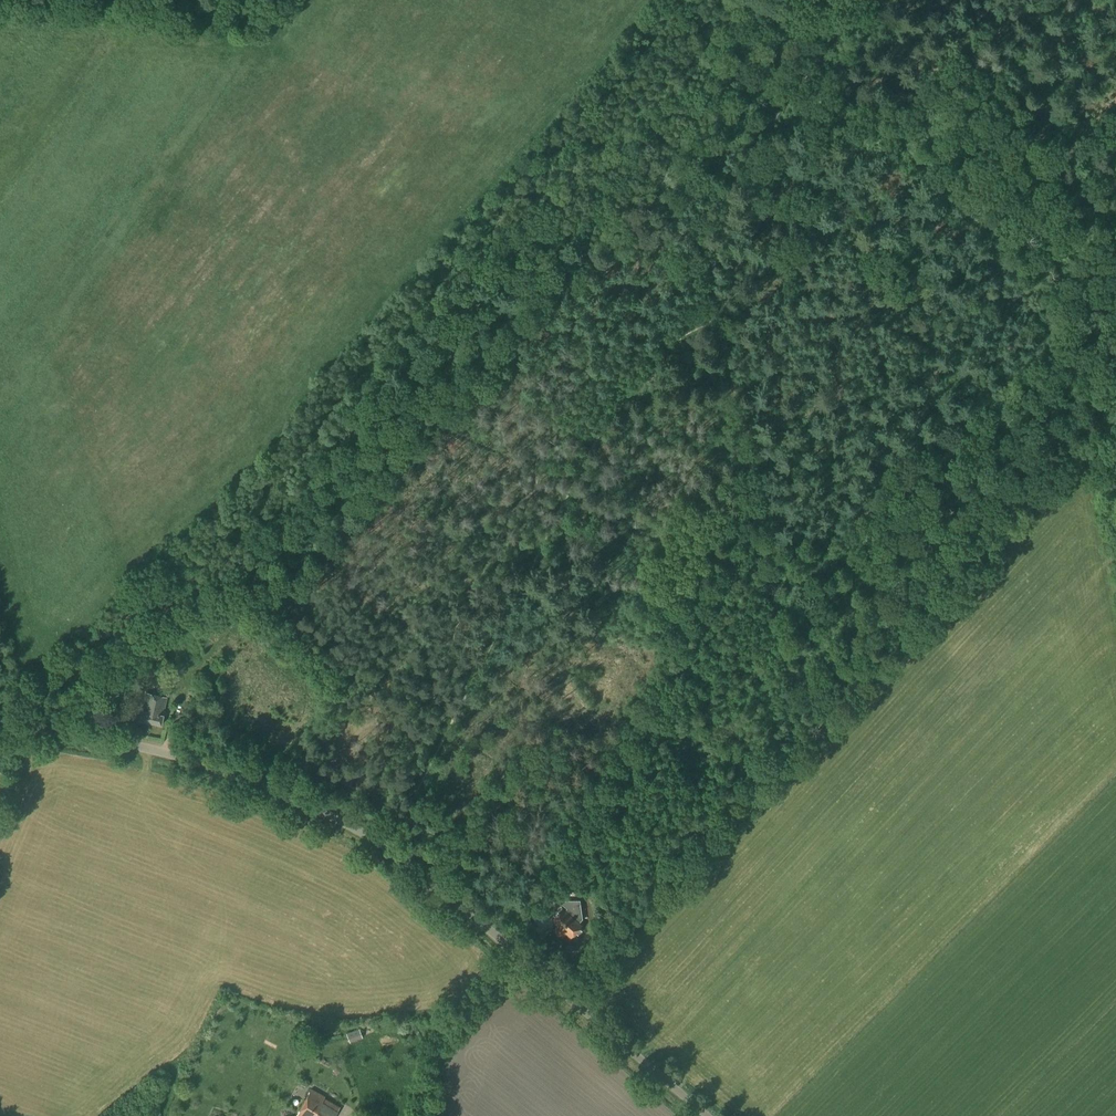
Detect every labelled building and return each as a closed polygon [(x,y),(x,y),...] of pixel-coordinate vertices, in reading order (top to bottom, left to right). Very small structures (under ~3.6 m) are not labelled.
[(160,725),(163,715),(167,698),(145,692),(141,710),(139,720),(160,725)] [(584,923),(581,902),(581,900),(557,900),(567,908),(565,911),(563,909),(553,921),(559,926),(555,930),(563,937),(567,933),(572,938),(583,926),(580,923),(581,921),(584,923)] [(549,932),(551,917),(542,916),(539,930),(549,932)] [(350,1043),(363,1038),(359,1029),(346,1034),(350,1043)] [(339,1107),(324,1098),(325,1097),(311,1089),(296,1115),(334,1115),(339,1107)]
